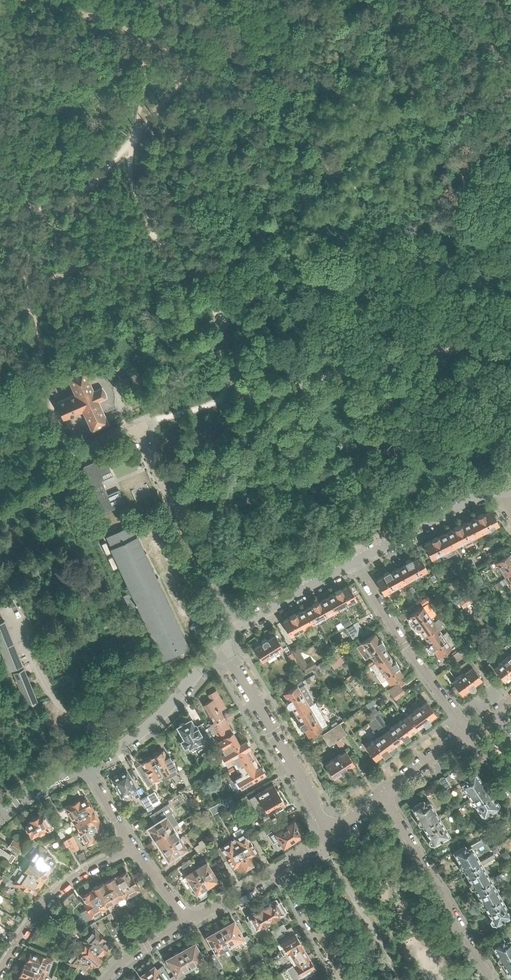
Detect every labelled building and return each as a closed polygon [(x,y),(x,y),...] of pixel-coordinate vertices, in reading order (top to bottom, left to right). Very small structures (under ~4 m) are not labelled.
[(114,402),(114,397),(114,393),(113,389),(113,388),(111,384),(108,381),(105,378),(101,375),(99,372),(87,377),(83,368),(82,368),(82,367),(67,374),(67,375),(74,390),(75,394),(62,400),(61,400),(58,401),(57,404),(58,407),(59,408),(61,413),(61,414),(62,417),(66,418),(69,417),(69,416),(83,410),(91,429),(92,429),(107,422),(103,412),(115,406),(113,403),(114,402)] [(46,403),(42,395),(34,399),(37,407),(46,403)] [(108,495),(102,481),(113,476),(105,457),(82,467),(103,514),(125,504),(119,490),(108,495)] [(499,525),(491,510),(482,514),(490,529),(499,525)] [(490,529),(482,514),(469,521),(477,536),(490,529)] [(477,536),(469,521),(446,533),(453,548),(463,543),(466,548),(479,541),(477,536)] [(184,636),(156,578),(137,537),(136,537),(131,526),(106,537),(111,548),(116,560),(115,560),(116,561),(121,571),(120,571),(121,572),(122,572),(126,581),(125,582),(126,583),(127,583),(132,593),(124,597),(129,607),(136,604),(136,605),(137,605),(141,614),(140,614),(141,615),(142,615),(147,625),(146,625),(146,627),(147,626),(152,636),(151,636),(152,638),(152,637),(162,659),(176,653),(188,647),(183,636),(184,636)] [(453,548),(446,533),(423,544),(431,559),(441,554),(443,559),(456,553),(453,548)] [(510,581),(510,556),(509,553),(495,561),(505,578),(494,585),(498,590),(509,583),(510,581)] [(427,570),(420,556),(412,560),(411,559),(405,562),(406,564),(398,568),(406,582),(427,570)] [(476,567),(474,562),(464,567),(467,572),(476,567)] [(406,582),(398,568),(390,573),(389,571),(383,574),(384,576),(376,580),(384,594),(406,582)] [(485,583),(480,575),(474,579),(479,587),(485,583)] [(357,600),(349,585),(327,597),(335,612),(357,600)] [(431,617),(436,614),(428,603),(431,601),(427,596),(420,602),(423,606),(409,615),(415,623),(414,624),(413,626),(415,628),(416,629),(418,628),(424,636),(443,622),(440,618),(435,622),(431,617)] [(464,608),(473,602),(469,596),(459,602),(464,608)] [(335,612),(327,597),(304,609),(312,624),(335,612)] [(312,624),(304,609),(282,621),(290,636),(312,624)] [(467,617),(463,611),(458,615),(462,620),(467,617)] [(5,621),(0,623),(0,648),(9,671),(23,666),(5,621)] [(344,627),(341,622),(336,625),(339,630),(344,627)] [(455,643),(447,632),(443,634),(440,630),(446,626),(443,622),(424,636),(429,643),(428,645),(428,647),(429,649),(431,649),(433,649),(438,656),(451,647),(451,646),(455,643)] [(389,654),(383,646),(384,644),(382,641),(380,640),(375,633),(361,642),(375,662),(375,663),(389,654)] [(283,648),(275,634),(267,639),(265,639),(262,641),(261,643),(254,648),(262,661),(283,648)] [(307,663),(297,645),(290,649),(292,653),(296,660),(304,674),(317,666),(313,659),(307,663)] [(507,645),(503,648),(510,656),(498,666),(494,660),(488,665),(487,668),(494,676),(498,673),(504,680),(510,675),(510,650),(507,645)] [(471,653),(466,646),(460,650),(464,655),(465,657),(471,653)] [(455,663),(464,655),(460,650),(451,657),(455,663)] [(334,669),(348,659),(344,654),(340,657),(337,652),(331,656),(327,659),(328,659),(331,665),(334,669)] [(296,660),(292,653),(287,655),(291,663),(296,660)] [(398,667),(398,665),(396,662),(394,661),(389,654),(375,663),(375,662),(373,664),(370,666),(382,683),(387,679),(389,683),(403,674),(398,667)] [(482,679),(478,673),(481,671),(471,658),(459,667),(463,673),(452,681),(462,694),(469,688),(471,690),(473,690),(474,688),(475,686),(474,685),(482,679)] [(331,665),(328,659),(319,664),(323,670),(331,665)] [(38,703),(24,669),(13,673),(27,707),(38,703)] [(94,683),(89,672),(76,678),(81,689),(94,683)] [(406,693),(401,687),(407,683),(403,679),(388,690),(396,700),(406,693)] [(348,683),(344,685),(348,692),(352,689),(348,683)] [(314,699),(305,684),(299,688),(297,684),(283,693),(288,700),(286,702),(286,704),(287,706),(289,707),(291,706),(296,714),(310,706),(314,703),(312,700),(314,699)] [(226,707),(216,690),(208,695),(211,700),(206,703),(204,705),(215,723),(214,724),(224,718),(220,711),(226,707)] [(429,720),(436,714),(427,701),(426,702),(424,698),(420,702),(422,705),(411,713),(408,709),(403,712),(416,729),(424,724),(425,725),(430,721),(429,720)] [(328,725),(315,703),(314,703),(310,706),(296,714),(300,722),(299,724),(299,726),(300,728),(302,728),(304,728),(308,736),(328,725)] [(414,731),(416,729),(403,712),(399,715),(402,719),(390,729),(385,722),(381,725),(386,732),(395,745),(403,739),(404,741),(410,737),(408,735),(414,731)] [(239,744),(224,718),(214,724),(213,725),(212,724),(211,725),(210,723),(206,725),(211,735),(212,736),(213,736),(214,736),(215,735),(215,734),(216,733),(217,736),(216,737),(218,740),(217,741),(224,752),(221,754),(222,756),(219,757),(223,763),(225,762),(227,765),(233,762),(236,767),(238,766),(255,756),(250,747),(253,746),(249,740),(246,742),(246,740),(239,744)] [(211,740),(202,724),(197,726),(196,724),(193,726),(191,721),(189,721),(185,723),(183,723),(180,724),(179,726),(178,727),(184,738),(181,740),(185,747),(188,745),(190,748),(197,744),(198,745),(204,741),(206,743),(211,740)] [(343,729),(339,723),(334,726),(338,732),(343,729)] [(395,745),(386,732),(381,725),(379,723),(375,727),(376,728),(372,731),(377,738),(366,747),(375,760),(382,754),(384,756),(389,752),(388,750),(393,746),(395,745)] [(338,732),(334,726),(322,735),(326,740),(338,732)] [(345,743),(342,738),(338,732),(326,740),(329,746),(336,742),(339,747),(345,743)] [(176,768),(170,756),(167,758),(163,750),(158,753),(157,752),(154,754),(153,755),(152,756),(162,775),(165,780),(177,773),(174,769),(176,768)] [(347,769),(355,764),(346,751),(325,765),(334,778),(341,773),(343,774),(345,774),(347,773),(347,771),(347,769)] [(162,775),(152,756),(150,757),(149,757),(146,758),(145,760),(141,763),(142,765),(137,767),(148,785),(152,783),(152,781),(162,775)] [(264,772),(266,771),(263,766),(261,767),(255,756),(238,766),(241,771),(240,772),(241,773),(242,772),(242,774),(235,778),(236,779),(235,780),(239,786),(240,786),(241,787),(265,773),(264,772)] [(192,783),(184,768),(178,771),(179,772),(186,786),(192,783)] [(136,788),(127,771),(119,776),(117,775),(114,777),(114,779),(112,779),(122,796),(130,792),(133,799),(139,795),(135,788),(136,788)] [(486,788),(487,785),(485,782),(482,782),(481,781),(480,781),(474,771),(459,781),(471,800),(471,799),(486,790),(487,789),(486,788)] [(451,786),(445,777),(444,777),(442,777),(441,777),(440,779),(439,780),(439,781),(445,790),(451,786)] [(285,803),(281,797),(274,784),(257,794),(268,814),(277,808),(280,810),(283,808),(283,805),(285,803)] [(498,806),(499,803),(497,800),(494,800),(493,800),(486,790),(471,799),(477,809),(483,817),(486,822),(500,813),(497,807),(498,807),(498,806)] [(161,802),(155,791),(147,795),(154,806),(161,802)] [(154,808),(154,806),(147,795),(141,799),(148,811),(154,808)] [(226,807),(235,802),(231,795),(209,808),(213,815),(226,807)] [(93,810),(87,800),(79,803),(78,801),(66,808),(73,820),(74,820),(75,821),(93,810)] [(440,816),(430,800),(426,803),(424,800),(423,801),(412,807),(418,817),(418,819),(417,822),(419,825),(422,825),(423,826),(439,817),(440,816)] [(229,812),(238,807),(235,802),(226,807),(229,812)] [(178,824),(178,823),(172,813),(174,813),(168,804),(153,813),(157,820),(154,822),(155,824),(148,828),(155,838),(173,827),(178,824)] [(466,814),(461,807),(456,811),(460,818),(466,814)] [(99,821),(93,810),(75,821),(81,832),(99,821)] [(50,825),(43,812),(29,820),(31,823),(25,825),(26,826),(26,828),(27,831),(29,832),(31,836),(38,832),(39,833),(43,832),(43,829),(47,827),(49,832),(53,830),(50,825)] [(451,835),(447,829),(451,827),(445,817),(443,819),(441,820),(439,817),(423,826),(430,837),(429,837),(429,838),(428,840),(430,844),(433,844),(442,839),(442,840),(451,835)] [(98,835),(105,831),(99,821),(81,832),(80,832),(87,844),(99,838),(98,835)] [(302,834),(302,832),(300,828),(298,828),(294,821),(288,825),(286,822),(267,834),(278,850),(302,834)] [(160,851),(162,850),(180,838),(173,827),(155,838),(153,839),(160,851)] [(257,854),(257,852),(243,827),(233,833),(239,843),(246,855),(250,853),(253,856),(257,854)] [(266,841),(263,836),(267,833),(264,829),(256,835),(261,844),(266,841)] [(76,843),(72,836),(66,839),(71,847),(76,843)] [(180,853),(187,848),(183,843),(185,841),(183,838),(181,839),(180,838),(162,850),(168,860),(175,855),(176,857),(180,854),(180,853)] [(219,845),(215,838),(210,841),(214,848),(219,845)] [(24,847),(13,839),(9,846),(15,850),(19,853),(24,847)] [(208,846),(208,845),(204,839),(199,842),(200,844),(194,847),(198,853),(208,846)] [(480,861),(473,849),(477,847),(477,848),(484,844),(481,839),(479,841),(479,840),(466,848),(465,845),(454,852),(459,862),(460,863),(458,866),(460,870),(463,870),(464,871),(465,871),(481,862),(480,861)] [(240,858),(234,846),(231,841),(221,847),(218,849),(223,857),(224,856),(226,860),(228,859),(233,866),(234,867),(238,864),(236,861),(240,858)] [(256,862),(253,856),(250,853),(246,855),(239,843),(234,846),(240,858),(236,861),(238,864),(242,871),(256,862)] [(55,863),(48,858),(50,856),(45,853),(47,850),(40,845),(30,860),(30,861),(48,873),(55,863)] [(12,851),(14,852),(15,850),(9,846),(5,851),(0,848),(0,856),(7,861),(11,855),(9,854),(12,851)] [(507,850),(501,854),(506,861),(510,858),(510,857),(507,850)] [(490,878),(486,871),(483,867),(496,860),(493,854),(480,861),(481,862),(465,871),(471,881),(470,882),(469,885),(471,888),(474,888),(474,889),(475,888),(490,879),(491,880),(491,879),(490,878)] [(48,873),(30,861),(30,860),(26,857),(19,868),(23,871),(41,883),(48,873)] [(207,887),(196,869),(190,859),(181,865),(182,866),(179,868),(181,872),(184,871),(186,875),(185,875),(190,882),(189,883),(192,887),(192,886),(197,893),(207,887)] [(214,873),(211,869),(204,859),(200,861),(202,865),(196,869),(207,887),(218,880),(213,873),(214,873)] [(41,883),(23,871),(15,883),(10,879),(7,882),(13,887),(15,884),(26,891),(28,888),(35,893),(41,883)] [(140,890),(133,878),(130,879),(126,872),(116,878),(127,896),(140,890)] [(501,896),(496,888),(492,882),(497,879),(498,882),(505,878),(502,872),(490,878),(491,879),(491,880),(490,879),(475,888),(481,899),(480,899),(481,900),(479,902),(481,906),(484,906),(485,906),(501,896)] [(3,879),(7,882),(10,879),(4,875),(1,878),(0,877),(0,883),(3,879)] [(127,896),(116,878),(115,876),(103,883),(115,902),(126,896),(127,897),(127,896)] [(115,902),(103,883),(92,889),(93,891),(103,908),(104,908),(115,902)] [(92,917),(104,910),(103,908),(93,891),(83,896),(87,903),(85,905),(87,909),(83,912),(87,919),(88,919),(91,924),(95,922),(92,917)] [(506,906),(504,903),(508,900),(504,894),(501,896),(485,906),(491,917),(489,920),(491,924),(495,924),(504,919),(505,920),(510,916),(510,914),(506,906)] [(280,916),(287,912),(283,905),(282,905),(280,903),(278,904),(276,900),(271,903),(269,904),(268,902),(263,905),(264,907),(262,908),(270,922),(280,916)] [(270,922),(262,908),(260,909),(259,907),(254,910),(255,912),(253,913),(248,916),(252,922),(249,924),(254,931),(270,922)] [(118,932),(110,920),(105,923),(113,936),(118,932)] [(99,928),(95,922),(91,924),(94,930),(95,930),(99,928)] [(133,933),(127,922),(122,925),(128,936),(133,933)] [(243,938),(240,933),(241,932),(238,926),(236,927),(233,922),(226,926),(224,925),(222,927),(221,929),(220,929),(231,948),(238,944),(237,941),(243,938)] [(71,932),(61,923),(55,929),(66,938),(67,938),(71,933),(71,932)] [(287,929),(283,924),(274,929),(277,934),(287,929)] [(231,948),(220,929),(220,930),(217,929),(215,930),(214,933),(207,937),(210,941),(209,942),(212,947),(213,947),(217,953),(223,950),(224,952),(231,948)] [(277,941),(289,934),(287,929),(277,934),(274,936),(277,941)] [(109,946),(105,943),(107,940),(95,930),(94,930),(85,941),(86,942),(102,955),(109,946)] [(279,958),(302,945),(295,933),(281,942),(284,948),(280,950),(282,953),(277,955),(279,958)] [(510,939),(505,941),(503,938),(492,945),(498,955),(497,955),(498,956),(496,959),(499,963),(502,963),(503,964),(510,959),(510,941),(510,939)] [(103,956),(102,955),(86,942),(78,951),(93,965),(94,967),(103,956)] [(204,961),(201,956),(205,954),(205,955),(208,953),(207,951),(202,954),(198,948),(197,949),(194,944),(188,948),(185,947),(183,948),(182,951),(181,952),(190,968),(204,961)] [(308,956),(302,945),(279,958),(282,963),(290,958),(294,964),(308,956)] [(219,963),(211,949),(207,951),(208,953),(209,956),(210,956),(216,966),(218,971),(221,969),(218,965),(219,963)] [(93,965),(78,951),(78,952),(76,951),(67,961),(60,958),(59,962),(66,965),(67,962),(77,971),(79,969),(85,974),(93,965)] [(190,968),(181,952),(179,952),(177,952),(175,953),(174,955),(167,959),(170,964),(169,965),(173,971),(174,971),(179,979),(186,975),(183,972),(190,968)] [(52,959),(59,962),(60,958),(53,955),(51,959),(39,954),(38,957),(30,954),(26,964),(24,964),(19,976),(30,979),(41,979),(44,973),(46,973),(52,959)] [(315,967),(308,956),(294,964),(300,976),(315,967)] [(163,979),(162,976),(161,977),(154,966),(141,975),(145,979),(144,979),(163,979)]
